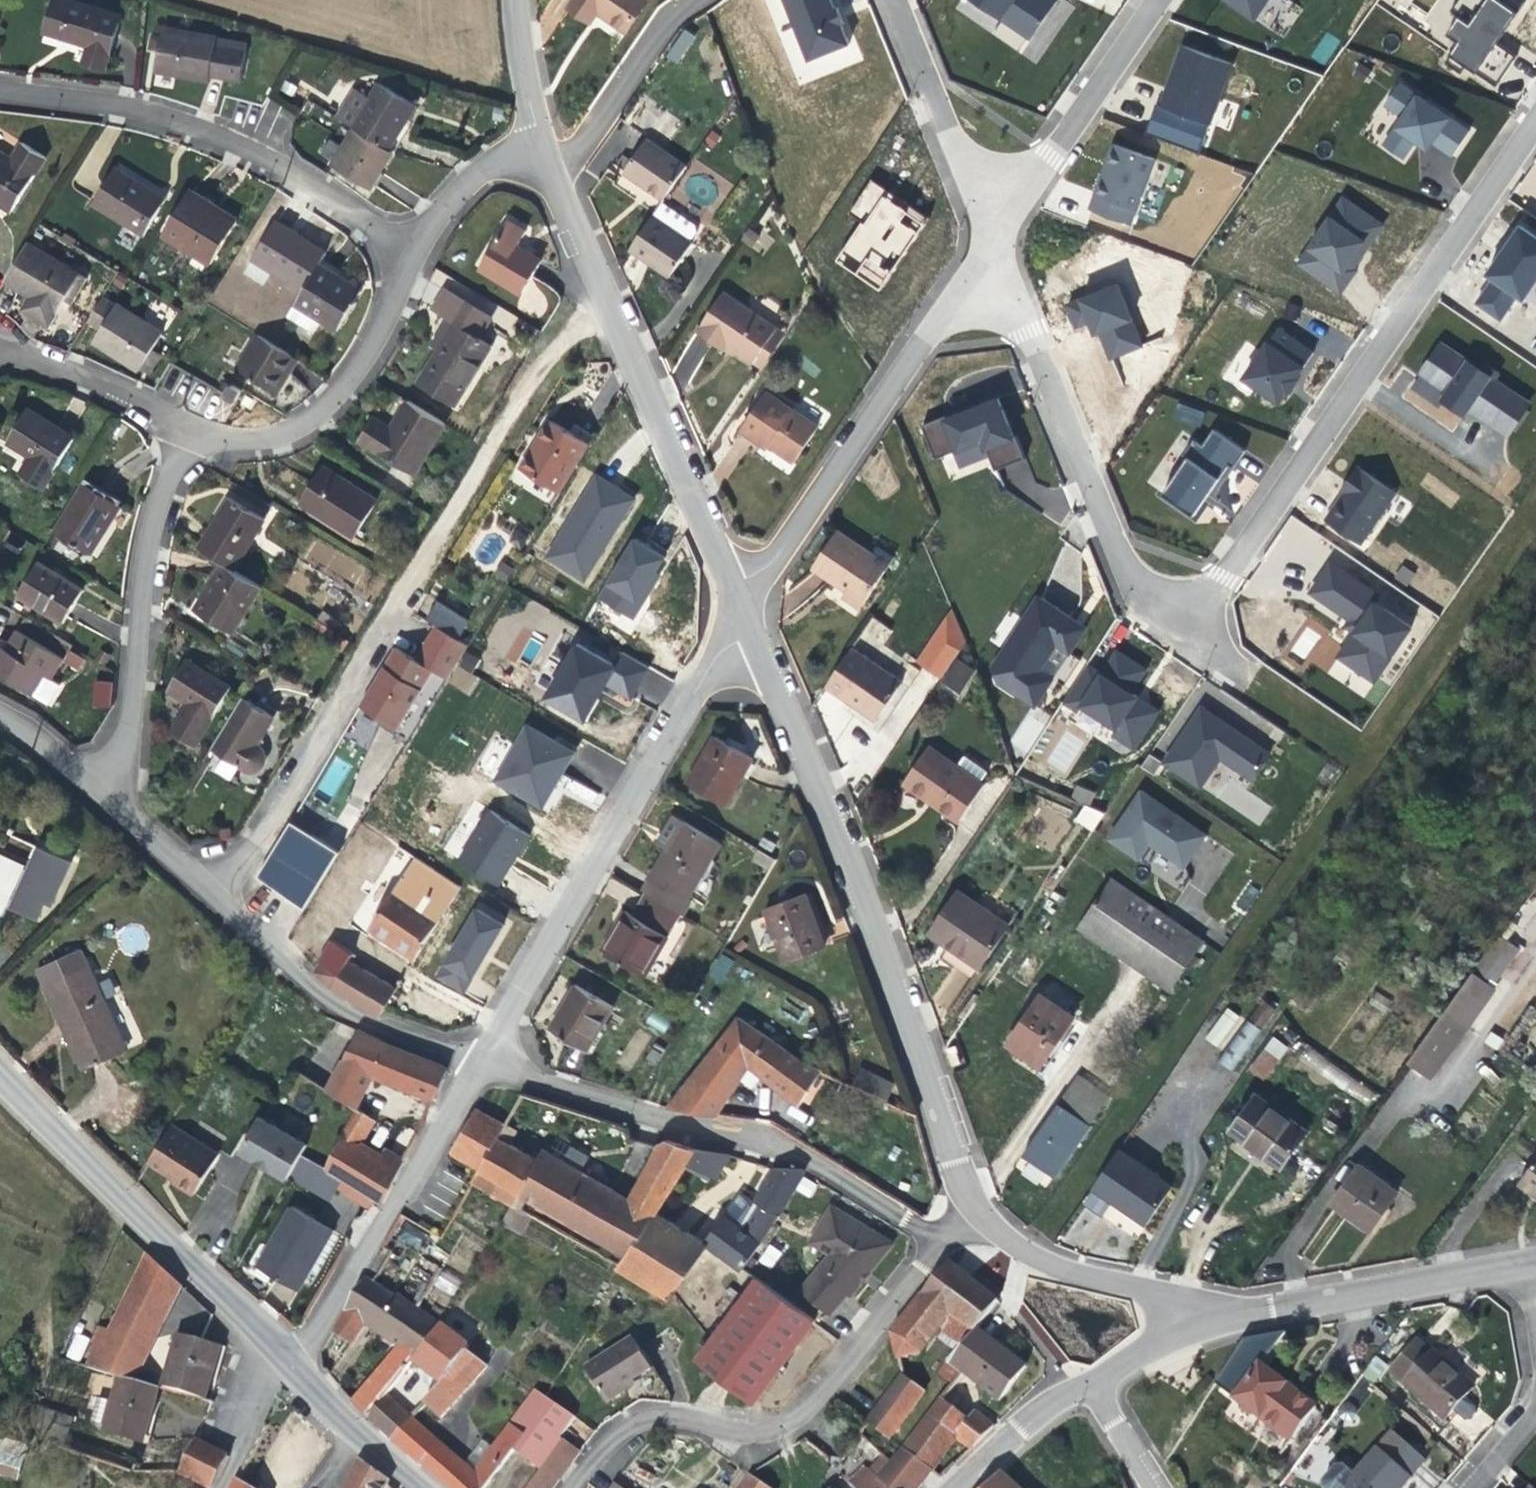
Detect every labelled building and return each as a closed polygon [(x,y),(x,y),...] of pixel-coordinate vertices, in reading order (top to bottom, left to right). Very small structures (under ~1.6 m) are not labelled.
[(121,16),(68,0),(53,0),(43,33),(66,40),(87,47),(82,63),(104,70),(121,16)] [(647,0),(574,0),(569,8),(590,22),(597,12),(602,15),(626,31),(647,0)] [(803,58),(850,45),(829,0),(781,0),(803,58)] [(1029,42),(1059,0),(968,0),(1029,42)] [(1258,23),(1272,0),(1218,0),(1258,23)] [(1491,0),(1483,0),(1470,26),(1457,19),(1446,35),(1457,41),(1448,56),(1494,87),(1514,58),(1496,45),(1514,15),(1491,0)] [(697,36),(678,25),(661,52),(678,62),(697,36)] [(240,81),(245,50),(214,44),(216,38),(162,28),(160,37),(151,36),(149,49),(158,50),(154,71),(198,79),(208,81),(210,76),(240,81)] [(245,50),(247,43),(216,38),(214,44),(245,50)] [(1230,64),(1182,46),(1168,87),(1162,105),(1156,104),(1145,133),(1199,153),(1230,64)] [(1472,129),(1398,81),(1381,105),(1398,116),(1381,147),(1401,161),(1414,148),(1425,156),(1433,146),(1453,158),(1472,129)] [(408,117),(415,105),(379,83),(369,99),(355,89),(337,118),(355,129),(388,150),(408,117)] [(647,138),(666,111),(647,99),(629,126),(647,138)] [(1223,101),(1224,128),(1234,128),(1233,101),(1223,101)] [(368,189),(391,152),(388,150),(355,129),(332,166),(337,169),(334,174),(339,177),(346,181),(349,177),(368,189)] [(663,200),(686,167),(646,139),(623,173),(645,188),(663,200)] [(1156,156),(1114,142),(1100,185),(1092,210),(1134,224),(1156,156)] [(45,157),(22,143),(11,160),(0,153),(0,205),(11,212),(45,157)] [(144,236),(161,207),(153,203),(159,194),(139,183),(114,168),(92,205),(144,236)] [(930,218),(869,178),(847,211),(862,221),(833,260),(876,294),(930,218)] [(210,265),(234,226),(213,212),(205,207),(208,203),(189,191),(162,235),(210,265)] [(161,207),(166,199),(159,194),(153,203),(161,207)] [(1340,196),(1294,262),(1337,296),(1384,225),(1340,196)] [(670,277),(693,244),(691,242),(698,232),(697,225),(662,202),(629,249),(648,262),(670,277)] [(521,295),(541,262),(523,251),(517,247),(526,232),(508,220),(479,269),(521,295)] [(318,264),(325,253),(296,235),(294,237),(289,234),(273,224),(252,259),(303,290),(318,264)] [(1517,224),(1481,277),(1492,286),(1475,311),(1501,322),(1512,301),(1520,307),(1535,282),(1535,237),(1517,224)] [(71,303),(85,279),(27,244),(4,281),(30,296),(21,310),(32,316),(48,326),(64,299),(71,303)] [(337,330),(361,291),(354,286),(318,264),(303,290),(286,317),(313,334),(321,321),(337,330)] [(1118,283),(1061,305),(1070,329),(1085,325),(1089,339),(1099,335),(1108,361),(1143,346),(1118,283)] [(455,407),(492,345),(479,337),(491,317),(445,289),(431,311),(448,321),(439,335),(432,346),(439,351),(418,385),(455,407)] [(754,363),(777,330),(723,293),(696,332),(724,350),(727,345),(736,351),(754,363)] [(152,350),(162,334),(103,296),(87,323),(100,331),(93,341),(139,371),(143,365),(147,368),(151,371),(161,355),(152,350)] [(490,320),(510,331),(518,317),(498,306),(490,320)] [(1312,352),(1279,329),(1243,378),(1280,402),(1287,392),(1291,393),(1297,384),(1301,378),(1298,377),(1312,352)] [(763,369),(786,336),(777,330),(754,363),(763,369)] [(283,381),(296,359),(257,335),(236,370),(276,394),(283,381)] [(1430,381),(1450,350),(1442,345),(1433,358),(1422,376),(1420,375),(1411,389),(1439,407),(1445,399),(1464,412),(1468,407),(1430,381)] [(1484,373),(1450,350),(1430,381),(1468,407),(1507,433),(1527,403),(1496,381),(1484,373)] [(1489,364),(1484,373),(1496,381),(1501,373),(1489,364)] [(235,401),(241,391),(231,385),(225,395),(235,401)] [(794,462),(818,427),(766,392),(740,430),(768,448),(769,446),(775,449),(794,462)] [(1024,460),(995,397),(921,425),(935,461),(973,447),(979,456),(986,452),(993,472),(1024,460)] [(413,475),(445,425),(407,401),(397,417),(390,429),(372,418),(359,440),(413,475)] [(1200,428),(1204,412),(1177,404),(1172,420),(1200,428)] [(42,489),(74,439),(51,425),(27,410),(6,442),(30,457),(19,475),(42,489)] [(559,492),(588,443),(569,432),(550,420),(537,441),(539,443),(536,449),(533,453),(530,451),(520,469),(559,492)] [(593,435),(574,424),(569,432),(588,443),(593,435)] [(1203,444),(1194,439),(1184,454),(1188,457),(1163,494),(1194,515),(1218,481),(1229,465),(1234,467),(1245,450),(1214,429),(1203,444)] [(643,471),(610,449),(563,519),(597,541),(630,491),(643,471)] [(1396,494),(1355,465),(1324,523),(1360,545),(1396,494)] [(354,537),(377,501),(323,467),(314,481),(300,503),(354,537)] [(90,555),(119,507),(97,494),(82,485),(53,532),(90,555)] [(233,570),(265,519),(230,497),(212,525),(198,549),(233,570)] [(861,608),(894,555),(878,544),(872,553),(837,530),(812,568),(846,591),(842,596),(853,603),(861,608)] [(597,603),(637,620),(667,554),(627,536),(597,603)] [(304,560),(348,584),(359,564),(315,540),(304,560)] [(1382,595),(1333,561),(1312,592),(1353,621),(1359,625),(1338,656),(1377,683),(1414,626),(1379,600),(1382,595)] [(63,623),(83,591),(37,562),(18,594),(63,623)] [(506,580),(513,570),(502,562),(496,573),(506,580)] [(232,634),(261,587),(223,564),(209,586),(194,612),(232,634)] [(1090,627),(1037,594),(986,672),(1038,707),(1057,680),(1043,671),(1058,646),(1072,656),(1090,627)] [(435,626),(458,639),(470,620),(438,600),(424,619),(435,626)] [(954,616),(951,610),(917,660),(921,663),(943,677),(966,643),(954,616)] [(869,617),(859,639),(883,649),(892,627),(869,617)] [(72,646),(24,618),(9,643),(2,640),(0,644),(0,674),(14,683),(49,704),(60,686),(52,680),(72,646)] [(397,729),(433,670),(447,679),(468,646),(458,639),(435,626),(415,659),(396,647),(380,673),(360,706),(397,729)] [(572,642),(538,703),(582,727),(603,688),(629,702),(648,667),(620,652),(613,664),(572,642)] [(880,716),(902,682),(852,648),(826,686),(843,698),(846,693),(858,701),(880,716)] [(1102,673),(1087,665),(1068,697),(1083,706),(1087,700),(1120,723),(1116,728),(1139,743),(1155,717),(1159,710),(1148,703),(1138,697),(1133,693),(1146,669),(1118,650),(1102,673)] [(79,670),(85,659),(73,651),(66,662),(79,670)] [(195,747),(231,687),(186,659),(178,673),(168,690),(188,703),(171,733),(195,747)] [(638,695),(664,703),(670,681),(644,674),(638,695)] [(111,707),(113,682),(97,680),(94,705),(111,707)] [(257,745),(274,717),(261,709),(243,698),(211,750),(241,768),(246,770),(253,772),(261,768),(265,760),(263,751),(257,745)] [(1233,730),(1202,710),(1167,762),(1202,785),(1220,758),(1254,780),(1270,755),(1233,730)] [(523,722),(490,783),(543,810),(575,749),(523,722)] [(1045,762),(1065,775),(1087,740),(1067,728),(1045,762)] [(725,806),(753,758),(743,752),(715,736),(687,784),(725,806)] [(958,768),(928,747),(903,783),(922,797),(925,794),(928,796),(933,800),(961,819),(984,786),(979,784),(991,770),(965,755),(958,768)] [(1162,763),(1150,755),(1142,766),(1154,774),(1162,763)] [(1208,834),(1142,791),(1110,840),(1138,859),(1149,843),(1186,867),(1208,834)] [(491,883),(523,834),(458,792),(427,841),(416,858),(415,857),(369,928),(416,958),(461,887),(459,886),(469,869),(491,883)] [(1105,812),(1085,804),(1079,818),(1094,829),(1105,812)] [(688,898),(720,843),(674,815),(664,831),(658,842),(668,848),(643,891),(647,893),(682,914),(684,915),(692,901),(688,898)] [(289,822),(253,877),(301,908),(337,854),(289,822)] [(71,862),(39,848),(29,869),(0,856),(0,900),(38,918),(45,902),(52,904),(71,862)] [(1203,943),(1111,879),(1077,929),(1138,970),(1146,976),(1169,991),(1203,943)] [(1235,899),(1244,909),(1260,893),(1251,884),(1235,899)] [(981,968),(1009,926),(956,891),(929,933),(945,944),(981,968)] [(646,976),(669,937),(668,937),(682,914),(647,893),(633,916),(625,911),(613,931),(601,950),(646,976)] [(826,946),(806,894),(782,903),(766,909),(785,961),(826,946)] [(416,958),(369,928),(364,936),(411,966),(416,958)] [(471,989),(487,961),(442,935),(425,962),(471,989)] [(1492,986),(1519,950),(1500,935),(1474,971),(1492,986)] [(384,1010),(397,989),(370,973),(351,963),(355,955),(353,954),(332,940),(311,972),(330,990),(379,1017),(384,1010)] [(127,1050),(82,951),(37,971),(58,1017),(83,1070),(127,1050)] [(722,980),(733,960),(720,953),(709,973),(722,980)] [(1430,1078),(1494,988),(1492,986),(1474,971),(1408,1062),(1430,1078)] [(588,1051),(614,1007),(576,984),(549,1028),(568,1039),(588,1051)] [(1038,1065),(1055,1039),(1058,1041),(1073,1019),(1040,996),(1007,1044),(1021,1053),(1038,1065)] [(1260,1001),(1247,1018),(1261,1028),(1273,1009),(1260,1001)] [(1229,1010),(1205,1039),(1216,1048),(1239,1018),(1229,1010)] [(651,1011),(645,1022),(664,1032),(670,1021),(651,1011)] [(800,1060),(774,1041),(738,1018),(720,1041),(666,1109),(716,1116),(740,1080),(752,1089),(757,1082),(761,1076),(800,1105),(825,1071),(800,1060)] [(1261,1028),(1247,1018),(1218,1060),(1233,1069),(1261,1028)] [(445,1067),(392,1047),(359,1030),(326,1090),(352,1106),(369,1075),(433,1100),(435,1099),(447,1071),(445,1067)] [(1267,1082),(1288,1046),(1270,1036),(1249,1072),(1267,1082)] [(1041,1066),(1058,1041),(1055,1039),(1038,1065),(1041,1066)] [(960,1063),(956,1053),(958,1052),(956,1046),(946,1049),(953,1066),(960,1063)] [(657,1064),(663,1054),(652,1048),(647,1058),(657,1064)] [(883,1100),(890,1083),(861,1068),(853,1085),(883,1100)] [(1053,1176),(1109,1097),(1078,1075),(1022,1155),(1053,1176)] [(1280,1168),(1306,1132),(1256,1095),(1230,1132),(1255,1150),(1280,1168)] [(791,1105),(785,1116),(803,1126),(809,1115),(791,1105)] [(382,1203),(404,1162),(385,1150),(381,1158),(363,1148),(360,1146),(369,1130),(374,1120),(358,1109),(324,1167),(342,1177),(335,1190),(355,1201),(370,1208),(375,1199),(382,1203)] [(497,1137),(503,1126),(504,1125),(475,1111),(450,1155),(478,1170),(497,1137)] [(302,1154),(307,1145),(259,1117),(240,1151),(264,1165),(274,1171),(288,1179),(302,1154)] [(194,1194),(219,1155),(171,1125),(148,1162),(175,1179),(174,1182),(183,1187),(187,1190),(194,1194)] [(508,1143),(514,1132),(503,1126),(497,1137),(508,1143)] [(363,1148),(373,1132),(369,1130),(360,1146),(363,1148)] [(630,1199),(581,1172),(589,1158),(570,1147),(562,1161),(548,1153),(542,1150),(539,1154),(534,1151),(530,1156),(508,1143),(497,1137),(478,1170),(475,1176),(517,1200),(519,1195),(527,1200),(626,1254),(655,1213),(630,1199)] [(562,1161),(570,1147),(556,1139),(548,1153),(562,1161)] [(687,1164),(696,1150),(666,1140),(660,1143),(644,1172),(672,1188),(687,1164)] [(1173,1184),(1120,1148),(1083,1205),(1102,1220),(1112,1204),(1116,1207),(1145,1226),(1173,1184)] [(715,1176),(728,1155),(696,1150),(687,1164),(712,1177),(715,1176)] [(335,1190),(342,1177),(324,1167),(302,1154),(288,1179),(328,1201),(335,1190)] [(1518,1184),(1535,1196),(1535,1197),(1535,1158),(1518,1184)] [(1024,1161),(1017,1172),(1043,1188),(1049,1178),(1024,1161)] [(1397,1192),(1359,1165),(1331,1204),(1369,1231),(1383,1213),(1397,1192)] [(742,1269),(772,1228),(783,1210),(803,1172),(804,1170),(801,1169),(774,1168),(740,1228),(723,1216),(717,1225),(704,1242),(708,1246),(741,1271),(742,1269)] [(656,1213),(672,1188),(644,1172),(630,1199),(655,1213),(656,1213)] [(521,1210),(527,1200),(519,1195),(517,1200),(513,1205),(521,1210)] [(522,1234),(532,1216),(521,1210),(513,1205),(502,1223),(522,1234)] [(318,1257),(333,1231),(291,1207),(257,1266),(298,1290),(318,1257)] [(868,1272),(892,1244),(831,1207),(811,1242),(840,1260),(833,1269),(829,1266),(824,1273),(819,1269),(801,1292),(829,1315),(846,1293),(850,1295),(861,1281),(856,1277),(863,1267),(868,1272)] [(670,1298),(708,1246),(704,1242),(656,1213),(626,1254),(619,1264),(618,1267),(670,1298)] [(420,1246),(422,1232),(401,1229),(399,1243),(420,1246)] [(758,1261),(771,1269),(782,1253),(769,1244),(758,1261)] [(134,1381),(183,1281),(150,1260),(127,1297),(110,1331),(99,1328),(86,1367),(134,1381)] [(976,1329),(998,1301),(995,1298),(950,1264),(946,1265),(892,1334),(898,1359),(921,1352),(935,1335),(959,1352),(976,1329)] [(862,1282),(870,1273),(868,1272),(863,1267),(856,1277),(861,1281),(862,1282)] [(434,1288),(454,1295),(460,1279),(440,1272),(434,1288)] [(432,1333),(437,1326),(421,1314),(364,1279),(345,1310),(334,1329),(352,1341),(364,1322),(399,1346),(352,1403),(360,1412),(367,1419),(368,1418),(384,1397),(415,1356),(432,1333)] [(754,1402),(814,1323),(756,1279),(698,1360),(754,1402)] [(1000,1401),(1026,1366),(976,1329),(959,1352),(951,1364),(1000,1401)] [(76,1332),(66,1355),(80,1362),(90,1338),(76,1332)] [(463,1357),(432,1333),(415,1356),(446,1378),(463,1357)] [(215,1366),(220,1346),(178,1334),(163,1388),(205,1400),(215,1366)] [(651,1368),(632,1338),(584,1367),(606,1402),(620,1394),(626,1390),(623,1386),(651,1368)] [(1473,1388),(1432,1352),(1431,1353),(1417,1341),(1390,1371),(1446,1420),(1454,1411),(1464,1421),(1470,1420),(1476,1413),(1476,1407),(1465,1398),(1473,1388)] [(440,1418),(487,1366),(467,1351),(463,1357),(446,1378),(425,1404),(440,1418)] [(1378,1384),(1389,1364),(1374,1355),(1362,1375),(1378,1384)] [(1290,1441),(1316,1407),(1291,1388),(1261,1365),(1235,1399),(1240,1404),(1241,1409),(1249,1416),(1255,1414),(1290,1441)] [(889,1439),(924,1391),(902,1375),(883,1400),(866,1423),(889,1439)] [(151,1416),(159,1387),(134,1381),(120,1377),(112,1401),(98,1398),(91,1423),(104,1432),(143,1443),(151,1416)] [(514,1451),(541,1470),(563,1439),(561,1438),(575,1417),(546,1397),(536,1390),(518,1413),(533,1425),(525,1435),(510,1423),(499,1438),(492,1447),(483,1440),(465,1463),(437,1440),(420,1463),(448,1487),(486,1487),(514,1451)] [(412,1417),(384,1397),(368,1418),(381,1429),(391,1438),(410,1420),(412,1417)] [(956,1439),(969,1419),(940,1399),(903,1449),(932,1471),(956,1439)] [(971,1449),(993,1426),(974,1412),(969,1419),(956,1439),(971,1449)] [(525,1435),(533,1425),(518,1413),(510,1423),(525,1435)] [(408,1454),(425,1433),(410,1420),(391,1438),(408,1454)] [(1425,1460),(1393,1432),(1344,1487),(1400,1487),(1425,1460)] [(420,1463),(437,1440),(425,1433),(408,1454),(415,1459),(420,1463)] [(581,1452),(563,1439),(541,1470),(527,1487),(553,1487),(581,1452)] [(229,1457),(198,1442),(196,1441),(180,1473),(210,1487),(214,1487),(229,1457)] [(20,1477),(22,1444),(0,1442),(0,1476),(20,1477)] [(932,1471),(903,1449),(891,1462),(877,1477),(869,1470),(863,1465),(848,1481),(855,1487),(919,1487),(932,1471)] [(877,1477),(891,1462),(882,1455),(869,1470),(877,1477)] [(387,1483),(387,1482),(359,1461),(344,1487),(385,1487),(387,1483)] [(1354,1476),(1339,1462),(1319,1486),(1322,1487),(1344,1487),(1354,1476)] [(1003,1472),(987,1487),(1021,1487),(1003,1472)] [(749,1475),(740,1487),(769,1487),(749,1475)] [(237,1479),(232,1487),(252,1487),(237,1479)]
